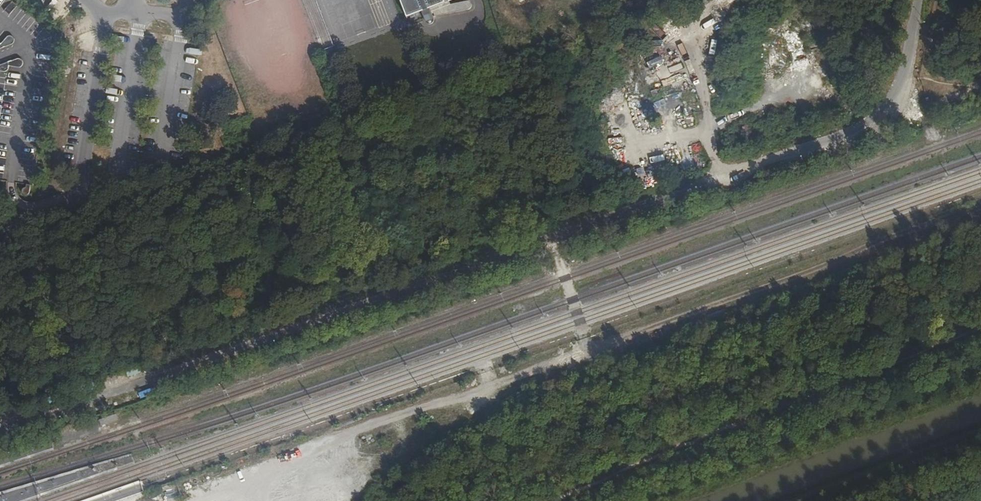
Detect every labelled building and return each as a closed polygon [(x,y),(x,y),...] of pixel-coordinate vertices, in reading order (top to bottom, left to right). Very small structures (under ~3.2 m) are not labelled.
[(32,184),(45,102),(56,36),(12,0),(0,0),(0,179),(13,181),(32,184)] [(435,6),(451,0),(402,0),(408,17),(435,6)] [(435,6),(438,15),(469,9),(470,7),(470,4),(469,0),(451,0),(435,6)] [(666,63),(665,63),(662,56),(650,61),(655,72),(667,67),(666,63)]
